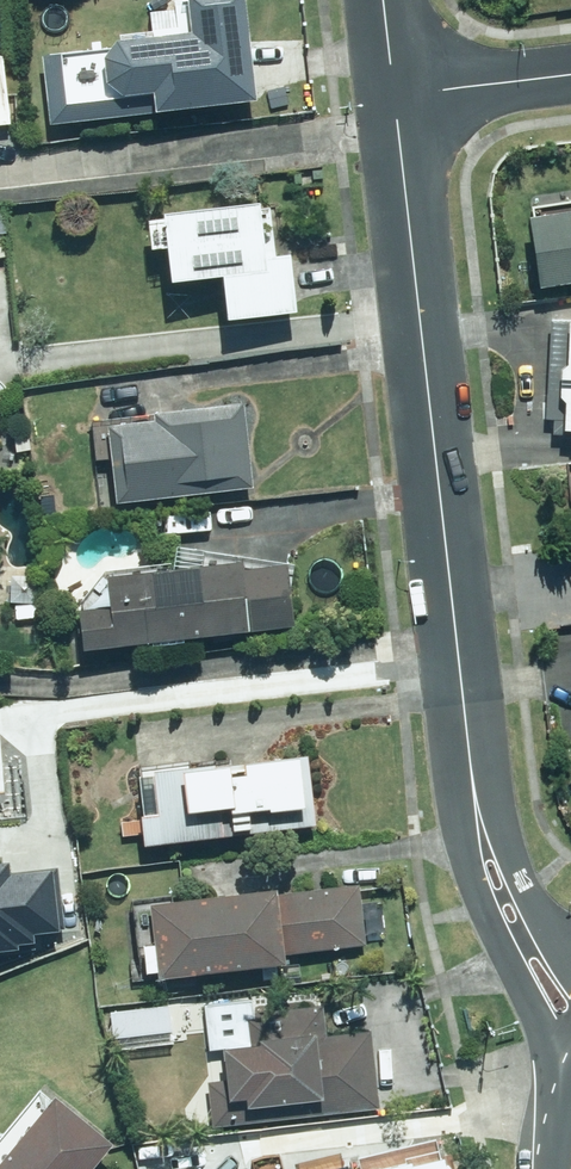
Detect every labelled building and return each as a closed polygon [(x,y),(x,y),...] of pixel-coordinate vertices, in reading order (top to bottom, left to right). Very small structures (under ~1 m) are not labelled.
[(171,37),(106,43),(107,49),(37,56),(44,126),(249,106),(239,0),(168,0),(171,37)] [(9,128),(2,55),(0,55),(0,129),(9,128)] [(267,212),(248,214),(248,208),(139,220),(143,255),(155,253),(159,291),(211,286),(215,324),(289,316),(283,257),(272,258),(267,212)] [(570,286),(570,212),(520,220),(531,292),(570,286)] [(561,321),(559,372),(553,372),(552,402),(559,402),(558,436),(570,437),(570,321),(561,321)] [(238,406),(146,417),(147,425),(96,430),(105,509),(247,493),(238,406)] [(101,580),(103,611),(66,615),(69,653),(291,633),(288,595),(285,569),(237,573),(236,568),(101,580)] [(561,768),(570,778),(570,757),(561,768)] [(302,761),(290,762),(130,773),(134,825),(136,851),(241,844),(240,835),(307,830),(302,761)] [(23,952),(22,945),(35,944),(34,935),(62,932),(56,869),(14,873),(13,862),(0,863),(0,954),(23,952)] [(275,956),(320,953),(324,1011),(367,1008),(363,950),(358,891),(142,907),(148,980),(276,970),(275,956)] [(102,1011),(109,1052),(172,1042),(165,1001),(102,1011)] [(206,1018),(210,1083),(204,1084),(207,1131),(379,1120),(374,1032),(309,1036),(308,1011),(206,1018)] [(103,1144),(45,1098),(0,1157),(0,1168),(84,1168),(103,1144)] [(446,1158),(396,1168),(449,1168),(446,1158)]
